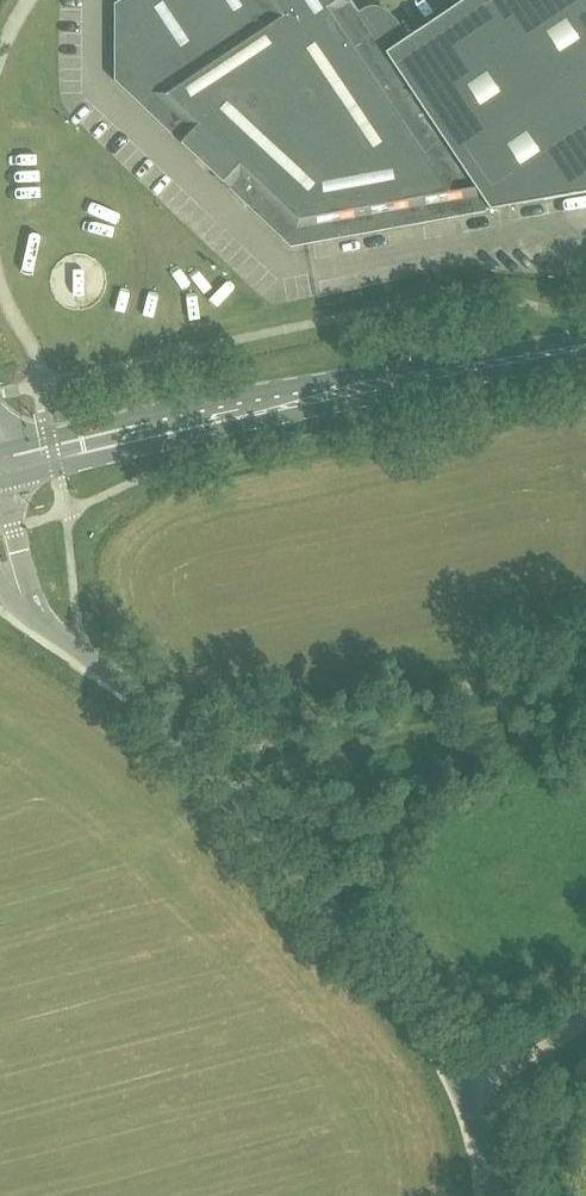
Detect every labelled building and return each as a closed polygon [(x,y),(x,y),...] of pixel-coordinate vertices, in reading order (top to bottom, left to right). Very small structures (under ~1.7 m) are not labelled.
[(110,84),(169,138),(176,132),(198,154),(193,158),(203,167),(208,164),(227,182),(221,189),(282,246),(463,213),(585,190),(585,0),(463,0),(401,41),(399,39),(389,23),(382,17),(367,9),(362,9),(358,10),(354,12),(352,13),(344,0),(115,0),(110,4),(110,84)] [(73,289),(99,282),(97,271),(70,277),(73,289)]
